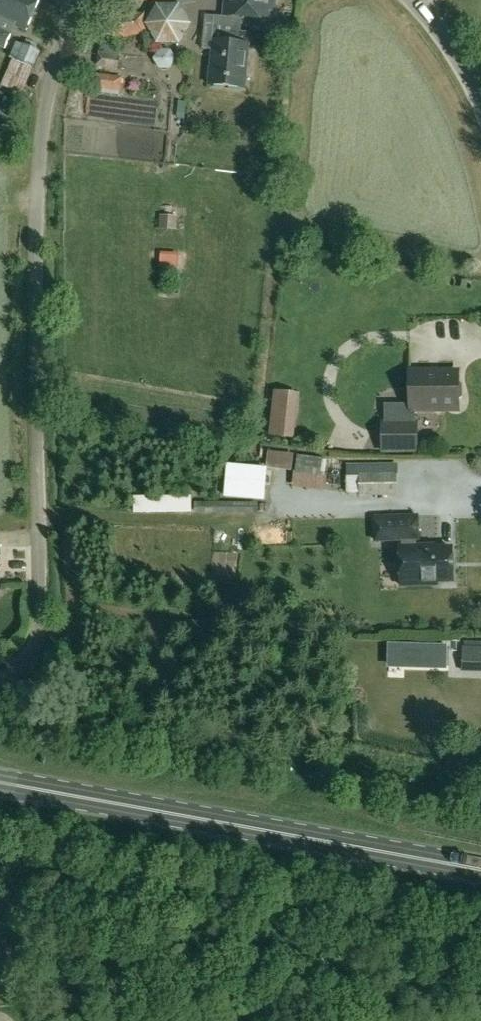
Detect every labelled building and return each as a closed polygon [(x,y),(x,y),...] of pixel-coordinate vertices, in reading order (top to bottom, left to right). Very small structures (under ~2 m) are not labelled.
[(26,30),(39,0),(0,0),(0,46),(5,48),(11,34),(7,33),(11,23),(26,30)] [(277,0),(223,0),(221,16),(215,15),(208,86),(246,89),(250,44),(240,43),(241,20),(274,21),(277,0)] [(158,1),(146,20),(157,40),(180,40),(191,21),(180,1),(158,1)] [(113,38),(146,35),(145,14),(111,16),(113,38)] [(10,58),(16,60),(16,61),(12,60),(1,84),(23,93),(32,73),(33,73),(41,52),(23,44),(23,45),(16,42),(10,58)] [(170,48),(160,48),(155,57),(160,67),(170,66),(175,57),(170,48)] [(119,58),(99,55),(97,65),(117,69),(119,58)] [(122,76),(96,73),(94,86),(120,90),(122,76)] [(0,110),(0,111),(14,116),(20,102),(6,96),(0,110)] [(170,220),(188,220),(188,206),(169,207),(170,220)] [(177,255),(162,254),(162,265),(176,265),(177,255)] [(459,382),(459,375),(429,375),(429,371),(410,371),(410,404),(401,404),(401,423),(383,423),(383,451),(417,451),(417,423),(415,423),(415,411),(430,411),(430,407),(459,407),(459,401),(462,397),(462,385),(459,382)] [(290,418),(288,438),(293,439),(298,394),(273,391),(270,416),(290,418)] [(290,418),(270,416),(268,436),(288,438),(290,418)] [(294,453),(268,450),(266,466),(292,469),(294,453)] [(323,459),(297,455),(295,473),(320,476),(323,459)] [(267,468),(228,464),(225,497),(264,500),(267,468)] [(295,473),(295,474),(293,486),(321,490),(322,477),(320,476),(295,473)] [(347,477),(347,491),(360,491),(360,494),(398,494),(398,474),(360,474),(360,477),(347,477)] [(190,496),(134,497),(134,513),(190,512),(190,496)] [(400,547),(401,586),(437,585),(437,581),(453,581),(452,549),(424,550),(424,546),(412,546),(412,540),(418,540),(417,516),(375,517),(376,541),(405,540),(405,547),(400,547)] [(480,672),(480,647),(462,647),(462,672),(480,672)]
